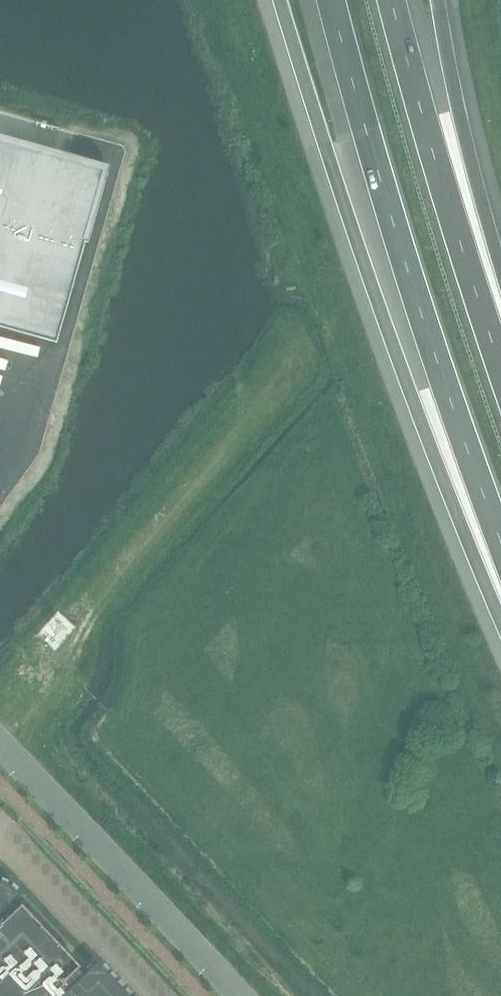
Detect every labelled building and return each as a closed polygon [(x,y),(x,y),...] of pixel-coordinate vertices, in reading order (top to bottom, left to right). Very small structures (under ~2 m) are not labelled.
[(57,342),(103,180),(95,178),(98,169),(0,141),(0,326),(57,342)] [(99,963),(86,975),(80,969),(82,968),(24,906),(22,907),(16,901),(21,896),(18,892),(12,887),(8,885),(2,882),(0,882),(0,995),(130,995),(99,963)]
